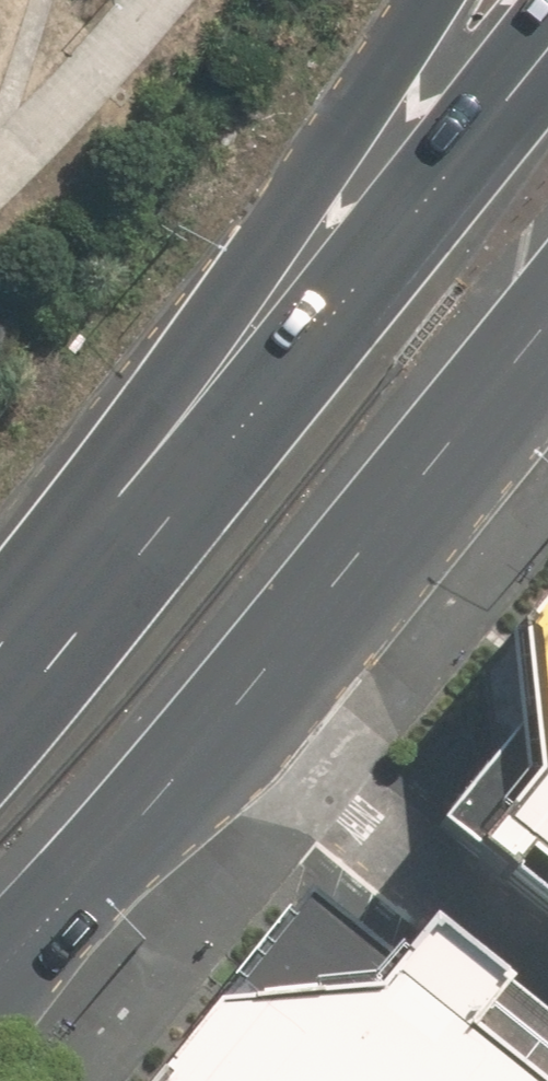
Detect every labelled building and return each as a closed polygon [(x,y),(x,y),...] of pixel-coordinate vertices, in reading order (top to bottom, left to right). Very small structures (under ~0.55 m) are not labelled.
[(506,650),(515,733),(439,826),(547,913),(547,598),(506,650)] [(434,927),(375,991),(208,1012),(148,1080),(547,1080),(547,1021),(434,927)]
